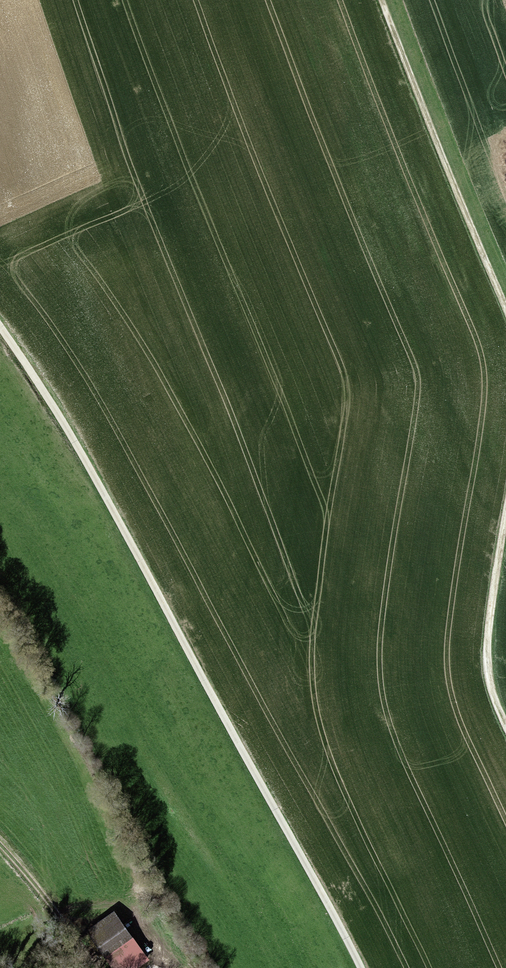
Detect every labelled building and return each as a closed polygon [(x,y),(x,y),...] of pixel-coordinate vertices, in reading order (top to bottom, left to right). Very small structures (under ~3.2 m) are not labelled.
[(86,935),(109,967),(140,967),(147,963),(113,916),(86,935)]
